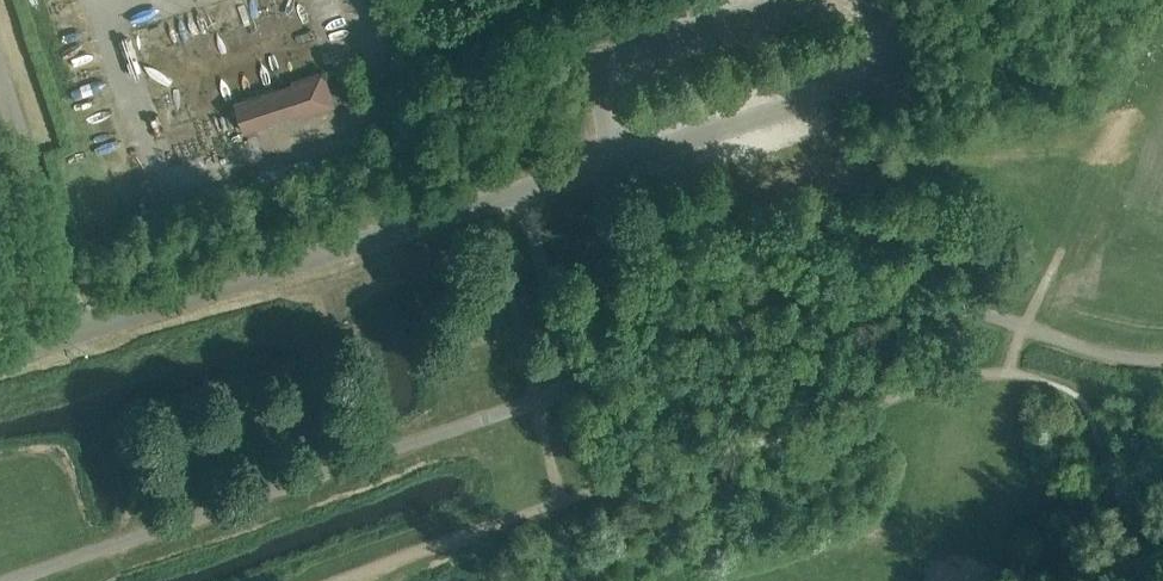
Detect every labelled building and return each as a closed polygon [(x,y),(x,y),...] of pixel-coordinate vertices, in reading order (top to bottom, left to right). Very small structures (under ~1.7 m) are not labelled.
[(246,131),(332,103),(322,74),(237,101),(246,131)]
